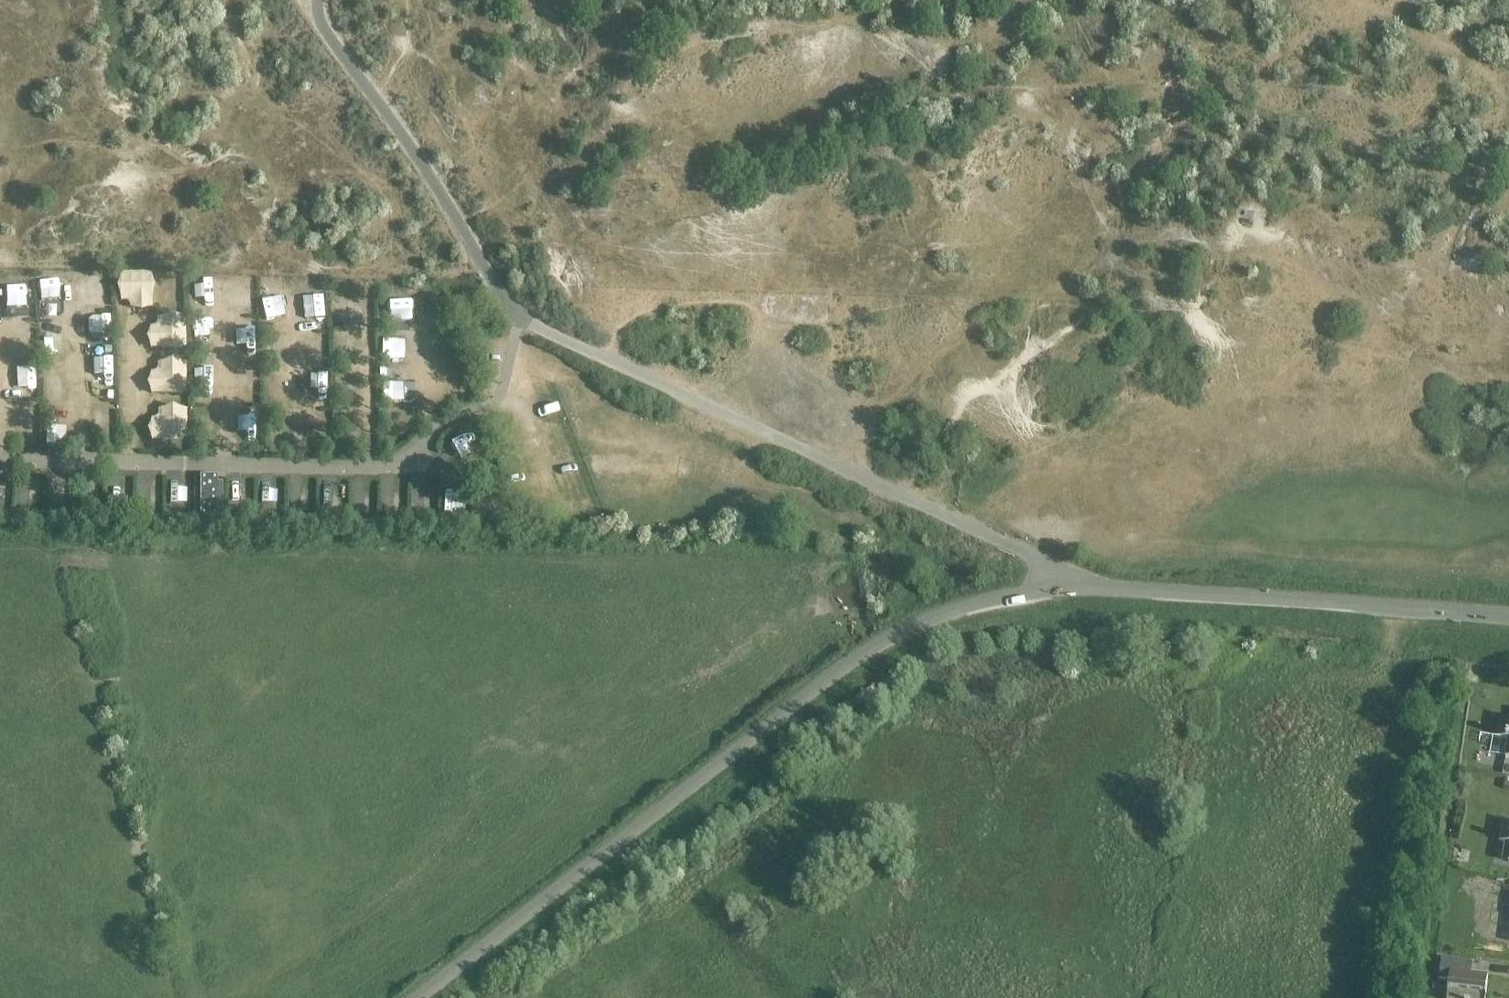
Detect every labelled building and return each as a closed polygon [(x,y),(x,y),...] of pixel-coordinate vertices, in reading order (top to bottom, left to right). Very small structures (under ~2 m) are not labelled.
[(1500,719),(1497,738),(1508,740),(1505,758),(1508,759),(1508,720),(1500,719)] [(1503,823),(1500,842),(1508,844),(1508,824),(1503,823)] [(1488,976),(1450,972),(1447,997),(1485,997),(1488,976)]
